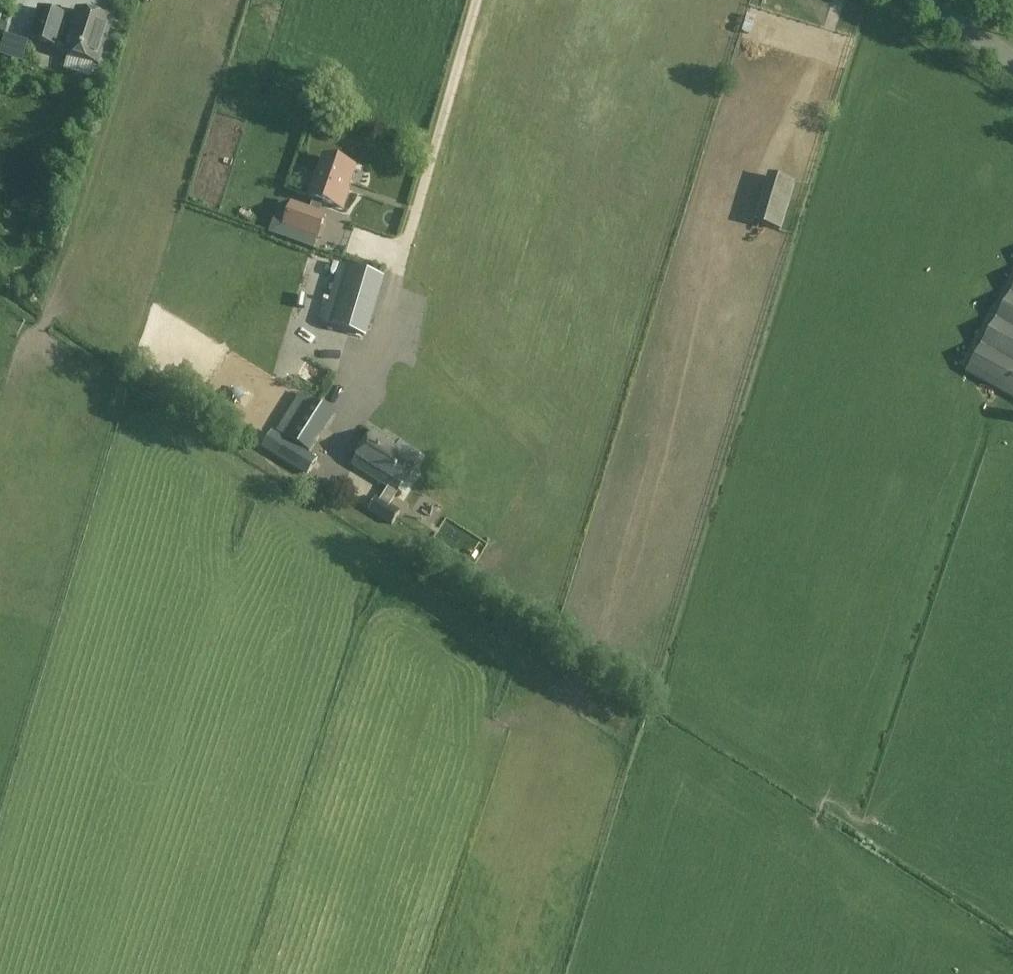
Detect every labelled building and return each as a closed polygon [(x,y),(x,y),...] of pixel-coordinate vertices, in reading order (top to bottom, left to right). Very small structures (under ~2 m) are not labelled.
[(67,17),(39,8),(30,38),(64,49),(63,53),(98,64),(112,20),(77,9),(71,25),(65,23),(67,17)] [(341,210),(347,192),(345,191),(353,170),(323,159),(309,198),(341,210)] [(782,230),(796,182),(768,174),(754,222),(782,230)] [(284,227),(320,239),(328,214),(292,202),(284,227)] [(366,337),(383,278),(341,266),(324,325),(366,337)] [(1012,398),(1012,289),(967,372),(1012,398)] [(310,452),(335,415),(302,393),(277,431),(310,452)] [(264,448),(308,476),(318,460),(274,432),(264,448)] [(419,456),(400,444),(399,444),(397,448),(374,433),(352,467),(389,490),(381,502),(387,506),(419,456)] [(418,501),(434,479),(420,468),(404,490),(418,501)] [(387,506),(381,502),(375,499),(368,512),(390,526),(398,513),(387,506)]
